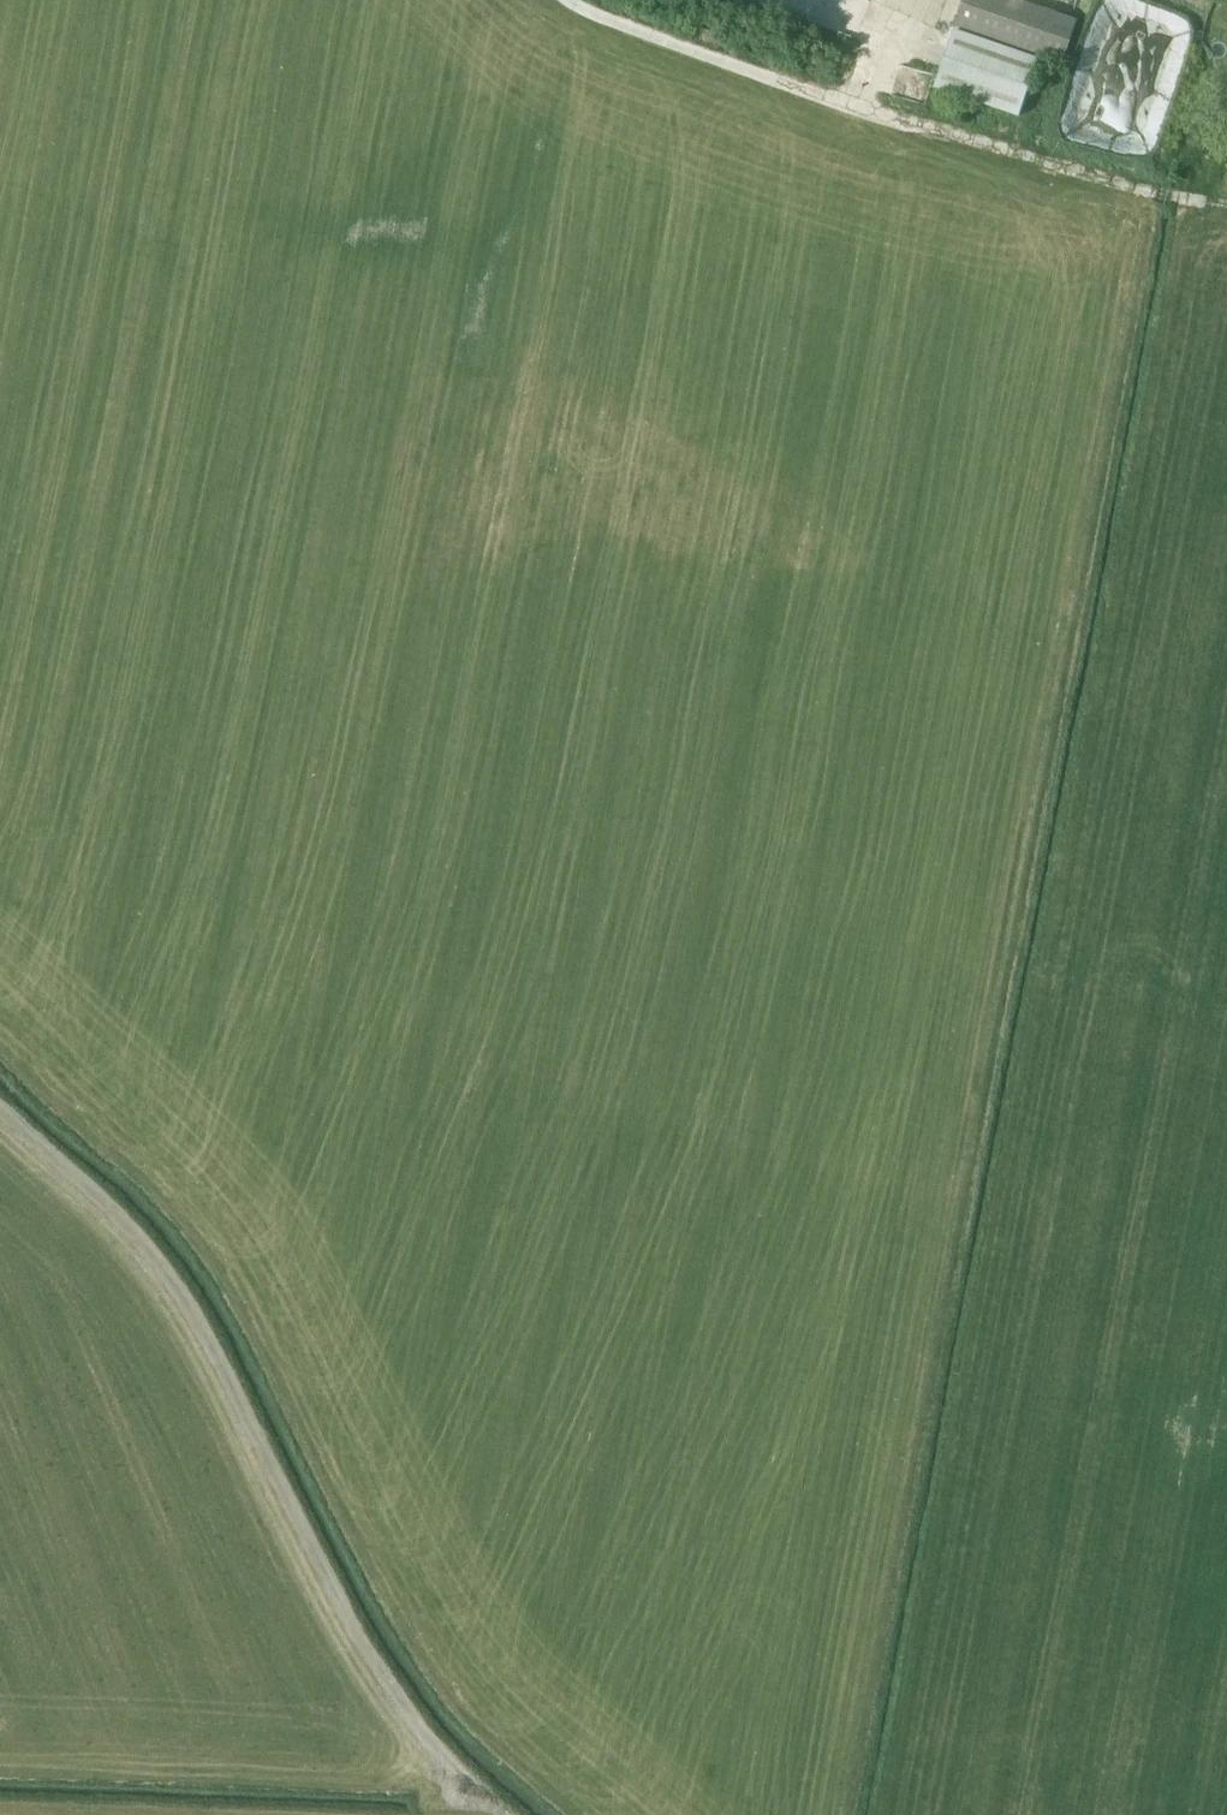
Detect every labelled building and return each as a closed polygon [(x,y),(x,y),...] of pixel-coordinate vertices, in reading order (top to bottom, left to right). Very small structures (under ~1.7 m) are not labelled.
[(961,27),(1062,62),(1076,19),(1020,0),(966,0),(957,26),(961,27)] [(935,87),(961,96),(1020,116),(1039,59),(955,30),(935,87)]
